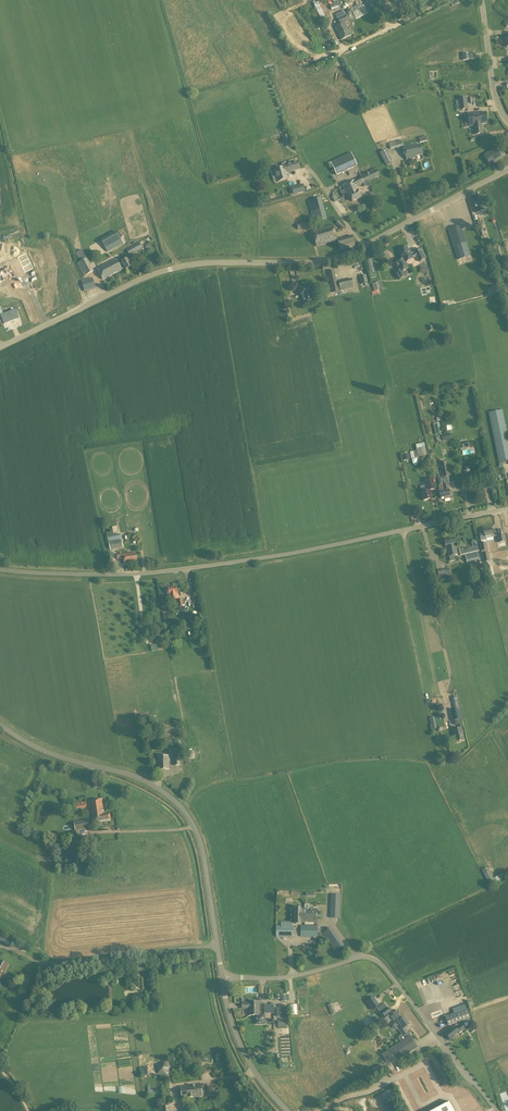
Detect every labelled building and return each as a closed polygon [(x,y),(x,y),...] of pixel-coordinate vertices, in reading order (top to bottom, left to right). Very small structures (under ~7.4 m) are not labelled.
[(322,0),(313,4),(322,22),(330,18),(322,0)] [(356,18),(372,12),(368,1),(351,7),(356,18)] [(341,40),(349,36),(347,31),(348,30),(344,23),(348,21),(345,15),(337,19),(340,25),(335,27),(341,40)] [(458,98),(460,110),(468,109),(466,97),(458,98)] [(483,134),(481,124),(487,123),(486,113),(478,114),(478,113),(468,114),(469,126),(473,126),(474,135),(483,134)] [(282,136),(286,147),(293,145),(289,134),(282,136)] [(402,145),(401,140),(389,144),(390,149),(402,145)] [(422,155),(420,145),(413,146),(413,145),(403,147),(406,160),(414,158),(414,156),(422,155)] [(489,165),(501,157),(500,156),(504,154),(500,147),(496,149),(496,148),(483,155),(489,165)] [(379,153),(386,165),(392,162),(385,150),(379,153)] [(330,162),(336,175),(357,166),(351,153),(330,162)] [(287,167),(284,168),(274,170),(278,182),(287,179),(285,171),(288,171),(300,168),(298,162),(286,165),(287,167)] [(357,186),(379,176),(377,169),(360,177),(361,177),(342,186),(347,196),(349,195),(352,202),(361,198),(358,191),(359,190),(357,186)] [(305,191),(303,185),(292,188),(293,194),(305,191)] [(482,196),(472,199),(476,213),(486,210),(482,196)] [(313,223),(327,219),(321,198),(307,201),(313,223)] [(344,227),(338,221),(335,224),(341,230),(344,227)] [(480,222),(476,223),(481,237),(485,236),(480,222)] [(333,226),(313,231),(317,246),(337,241),(333,226)] [(454,247),(459,245),(462,252),(468,250),(461,226),(449,229),(454,247)] [(116,231),(101,240),(107,252),(123,244),(116,231)] [(352,236),(337,240),(339,250),(355,245),(352,236)] [(129,255),(142,248),(139,242),(126,250),(129,255)] [(398,252),(402,259),(395,263),(399,271),(395,273),(399,280),(405,277),(403,271),(409,268),(405,263),(413,258),(416,256),(420,262),(425,259),(419,249),(414,252),(415,253),(411,255),(407,247),(398,252)] [(82,249),(75,253),(80,262),(83,260),(86,258),(82,249)] [(26,253),(17,257),(25,272),(33,268),(26,253)] [(77,263),(84,277),(93,272),(87,258),(86,258),(83,260),(77,263)] [(121,270),(125,268),(126,270),(132,266),(128,259),(122,262),(122,264),(119,265),(116,259),(97,269),(103,280),(113,274),(121,270)] [(0,273),(0,284),(9,280),(9,281),(15,278),(10,267),(5,270),(5,271),(0,273)] [(338,287),(334,270),(328,272),(332,288),(338,287)] [(84,291),(95,288),(92,278),(81,281),(84,291)] [(0,289),(0,310),(46,299),(41,279),(0,289)] [(353,288),(351,279),(338,282),(340,291),(353,288)] [(299,288),(300,295),(302,295),(304,304),(315,302),(313,293),(314,292),(312,285),(299,288)] [(499,464),(507,462),(507,438),(502,410),(489,414),(499,464)] [(435,434),(442,433),(439,423),(433,424),(435,434)] [(410,452),(411,459),(427,455),(425,446),(416,448),(417,451),(410,452)] [(438,479),(440,485),(439,486),(441,498),(450,497),(448,484),(453,483),(451,475),(449,476),(446,461),(440,463),(443,478),(438,479)] [(429,491),(435,489),(433,479),(427,480),(429,486),(421,487),(422,492),(421,492),(423,501),(431,499),(429,491)] [(481,552),(482,552),(482,554),(483,563),(490,561),(488,553),(485,540),(486,540),(485,539),(493,537),(494,537),(493,532),(492,532),(491,529),(485,530),(484,528),(483,529),(483,533),(479,534),(481,541),(482,544),(480,545),(481,552)] [(107,535),(108,542),(121,539),(120,534),(114,535),(114,533),(107,535)] [(458,554),(455,544),(456,543),(454,539),(444,541),(445,546),(446,546),(448,557),(458,554)] [(122,540),(109,542),(110,550),(123,547),(122,540)] [(466,547),(459,549),(460,556),(479,551),(477,545),(466,548),(466,547)] [(477,552),(465,555),(467,563),(479,560),(477,552)] [(137,563),(136,553),(132,553),(117,555),(117,559),(124,559),(125,565),(133,564),(133,563),(137,563)] [(449,568),(438,570),(439,578),(451,575),(449,568)] [(168,588),(170,600),(178,599),(176,587),(168,588)] [(462,719),(457,700),(452,701),(455,710),(450,711),(452,722),(462,719)] [(455,742),(464,740),(461,728),(452,730),(455,742)] [(180,757),(174,757),(174,766),(180,766),(180,763),(183,763),(183,749),(174,749),(174,754),(181,754),(181,757),(179,757),(180,757)] [(169,756),(157,756),(157,770),(169,770),(169,756)] [(104,815),(102,799),(88,801),(91,823),(110,820),(109,814),(104,815)] [(87,820),(74,822),(75,831),(88,829),(87,820)] [(490,871),(484,874),(489,885),(495,882),(493,878),(490,871)] [(331,895),(330,918),(340,918),(340,895),(331,895)] [(301,922),(317,922),(317,909),(301,909),(301,908),(295,908),(295,924),(301,924),(301,922)] [(293,937),(293,926),(276,926),(276,937),(293,937)] [(317,926),(300,926),(300,937),(317,937),(317,926)] [(322,933),(335,952),(343,946),(331,928),(322,933)] [(13,940),(0,934),(0,941),(10,946),(13,940)] [(0,961),(0,978),(1,978),(8,965),(0,961)] [(379,1006),(373,997),(366,1001),(373,1010),(379,1006)] [(249,1015),(255,1015),(256,1024),(265,1024),(265,1015),(260,1015),(259,1002),(248,1003),(242,1003),(242,1009),(249,1009),(249,1015)] [(336,1013),(332,1003),(327,1005),(331,1015),(336,1013)] [(274,1005),(264,1005),(264,1013),(274,1013),(274,1005)] [(286,1008),(276,1008),(276,1017),(286,1017),(286,1008)] [(395,1063),(418,1048),(408,1033),(405,1028),(409,1025),(404,1017),(401,1019),(395,1010),(392,1012),(390,1008),(381,1014),(387,1023),(392,1020),(394,1024),(394,1025),(394,1027),(396,1029),(397,1030),(398,1029),(405,1039),(387,1051),(381,1055),(386,1062),(392,1059),(395,1063)] [(467,1009),(445,1017),(448,1026),(462,1021),(463,1023),(471,1021),(467,1009)] [(450,1040),(459,1033),(465,1028),(461,1024),(455,1028),(454,1027),(445,1034),(450,1040)] [(164,1061),(157,1065),(158,1073),(166,1075),(170,1067),(164,1061)] [(465,1078),(467,1076),(458,1067),(456,1069),(465,1078)] [(376,1070),(367,1076),(369,1079),(378,1074),(376,1070)] [(202,1096),(201,1085),(180,1087),(181,1099),(188,1098),(189,1098),(193,1097),(202,1096)] [(431,1110),(455,1110),(449,1101),(431,1110)]
